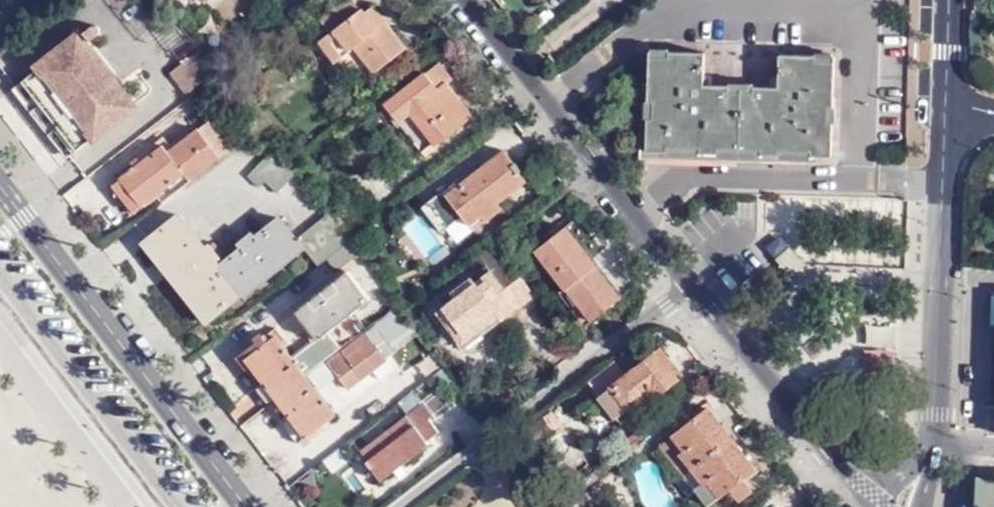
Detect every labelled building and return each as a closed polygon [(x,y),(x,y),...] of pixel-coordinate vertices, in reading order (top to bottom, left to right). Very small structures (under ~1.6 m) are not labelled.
[(360,11),(352,0),(339,0),(316,18),(330,35),(360,11)] [(355,49),(375,75),(407,50),(373,6),(365,12),(363,9),(360,11),(330,35),(319,43),(335,64),(355,49)] [(12,90),(66,158),(67,159),(134,107),(100,64),(106,60),(86,33),(12,90)] [(187,96),(220,71),(203,49),(171,73),(187,96)] [(706,53),(651,52),(647,155),(832,157),(835,58),(779,55),(780,89),(705,86),(706,53)] [(454,80),(439,61),(384,104),(423,154),(433,144),(436,148),(475,117),(449,84),(454,80)] [(66,158),(12,90),(0,99),(0,106),(51,171),(66,158)] [(213,117),(167,152),(185,175),(191,181),(236,147),(213,117)] [(167,152),(163,147),(112,186),(135,214),(185,175),(167,152)] [(528,181),(504,150),(424,212),(442,235),(463,218),(470,227),(482,218),(486,223),(503,210),(499,204),(528,181)] [(282,161),(266,157),(248,178),(260,189),(265,183),(278,195),(296,175),(282,161)] [(332,216),(349,239),(376,218),(358,196),(332,216)] [(402,226),(427,263),(446,250),(422,213),(402,226)] [(319,267),(327,260),(351,242),(349,239),(332,216),(330,214),(297,239),(304,248),(319,267)] [(245,296),(304,248),(297,239),(280,219),(255,239),(252,235),(241,244),(245,248),(222,266),(219,262),(221,261),(208,245),(204,248),(179,216),(144,244),(207,323),(243,294),(245,296)] [(597,267),(566,227),(535,252),(566,292),(567,291),(592,323),(622,299),(596,268),(597,267)] [(336,272),(361,254),(351,242),(327,260),(336,272)] [(777,259),(790,276),(803,266),(789,249),(778,258),(777,259)] [(359,256),(345,267),(370,299),(384,289),(359,256)] [(535,297),(507,260),(438,312),(462,345),(464,347),(465,348),(469,350),(472,350),(475,350),(477,347),(479,345),(479,342),(480,337),(483,333),(485,330),(479,323),(497,310),(505,320),(535,297)] [(295,360),(307,376),(325,362),(362,334),(350,317),(371,301),(348,272),(296,312),(318,342),(295,360)] [(362,334),(325,362),(348,392),(388,361),(387,360),(397,353),(377,327),(368,334),(366,331),(362,334)] [(260,347),(267,343),(261,334),(254,339),(257,343),(260,347)] [(263,385),(276,400),(307,376),(295,360),(276,336),(267,343),(260,347),(244,360),(250,368),(263,385)] [(246,371),(250,368),(244,360),(260,347),(257,343),(236,359),(246,371)] [(673,361),(662,348),(599,398),(619,421),(659,388),(662,392),(680,378),(669,364),(673,361)] [(827,361),(815,369),(821,379),(834,370),(827,361)] [(590,386),(599,398),(625,377),(615,365),(590,386)] [(307,376),(276,400),(287,417),(306,440),(337,415),(307,376)] [(270,405),(276,400),(263,385),(258,389),(270,405)] [(427,399),(436,414),(455,402),(446,387),(427,399)] [(439,433),(429,419),(433,416),(424,404),(358,453),(381,483),(430,445),(427,442),(439,433)] [(707,506),(731,488),(742,480),(756,469),(708,408),(660,446),(707,506)] [(306,440),(287,417),(281,421),(299,445),(306,440)] [(731,488),(740,499),(750,491),(742,480),(731,488)] [(984,482),(983,506),(993,506),(993,483),(984,482)]
